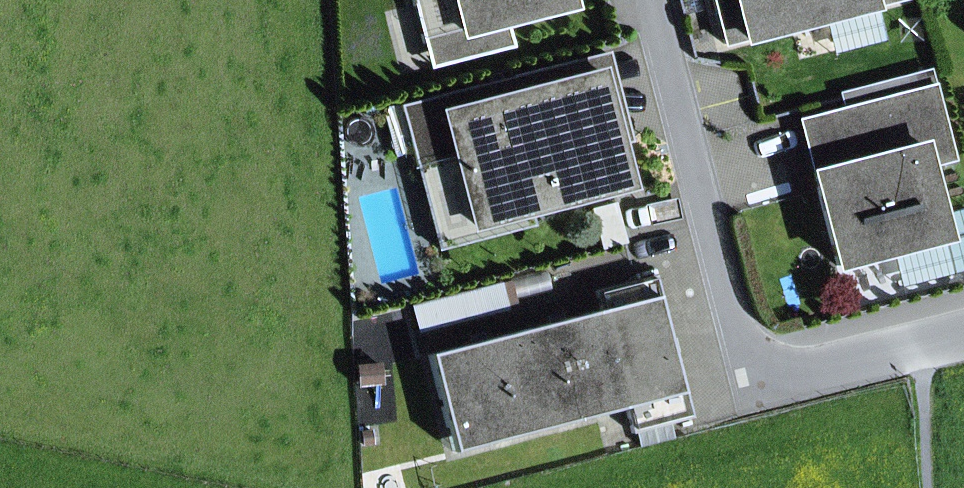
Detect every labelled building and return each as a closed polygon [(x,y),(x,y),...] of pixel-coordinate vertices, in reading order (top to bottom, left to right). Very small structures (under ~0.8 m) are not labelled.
[(568,0),(412,0),(424,43),(506,22),(569,6),(568,0)] [(724,44),(895,0),(713,0),(724,44)] [(430,68),(513,47),(506,22),(424,43),(430,68)] [(617,145),(631,141),(608,51),(574,60),(591,123),(609,118),(617,145)] [(530,211),(627,186),(617,145),(609,118),(591,123),(574,60),(509,77),(507,70),(487,75),(489,82),(399,105),(415,165),(454,155),(472,226),(530,211)] [(813,174),(837,266),(890,252),(944,238),(938,215),(925,167),(952,160),(933,85),(844,108),(858,162),(813,174)] [(813,174),(858,162),(844,108),(799,120),(813,174)] [(530,211),(472,226),(454,155),(415,165),(437,251),(534,226),(530,211)] [(963,270),(963,208),(938,215),(944,238),(890,252),(899,287),(963,270)] [(600,311),(517,332),(542,429),(625,407),(632,433),(691,417),(655,275),(595,291),(600,311)] [(427,298),(437,340),(520,321),(510,279),(427,298)] [(453,452),(542,429),(517,332),(428,355),(453,452)]
